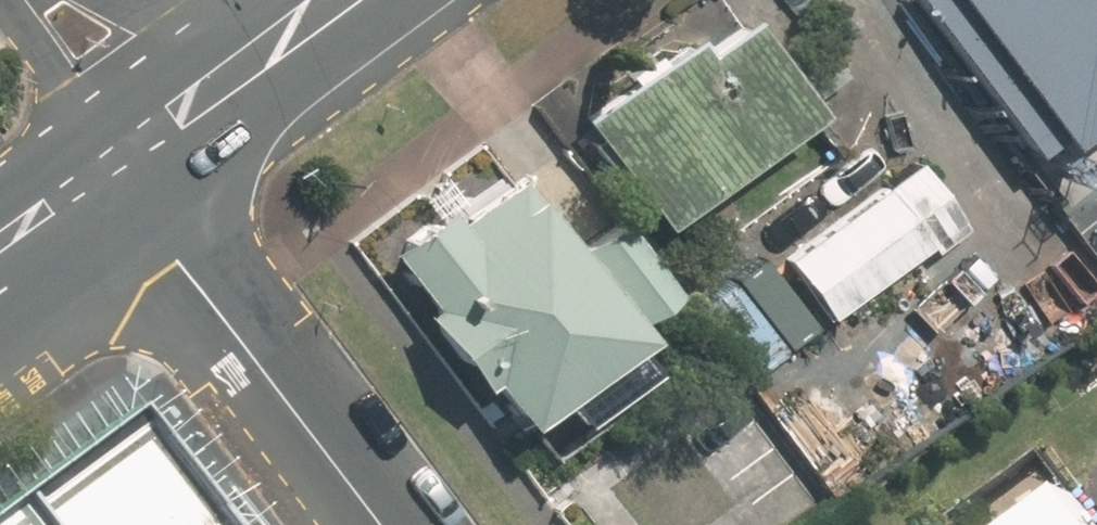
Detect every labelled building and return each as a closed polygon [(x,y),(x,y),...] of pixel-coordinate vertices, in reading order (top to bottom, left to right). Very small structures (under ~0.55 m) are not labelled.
[(1096,112),(1096,0),(955,0),(1060,140),(1096,112)] [(683,25),(569,111),(574,117),(650,217),(653,222),(807,106),(803,101),(738,16),(699,46),(688,31),(683,25)] [(919,120),(794,228),(850,292),(976,184),(919,120)] [(496,143),(383,240),(525,403),(638,306),(496,143)] [(806,324),(753,256),(697,300),(750,367),(806,324)] [(117,415),(0,502),(0,524),(199,524),(117,415)] [(985,524),(1096,524),(1096,502),(1060,460),(985,524)]
